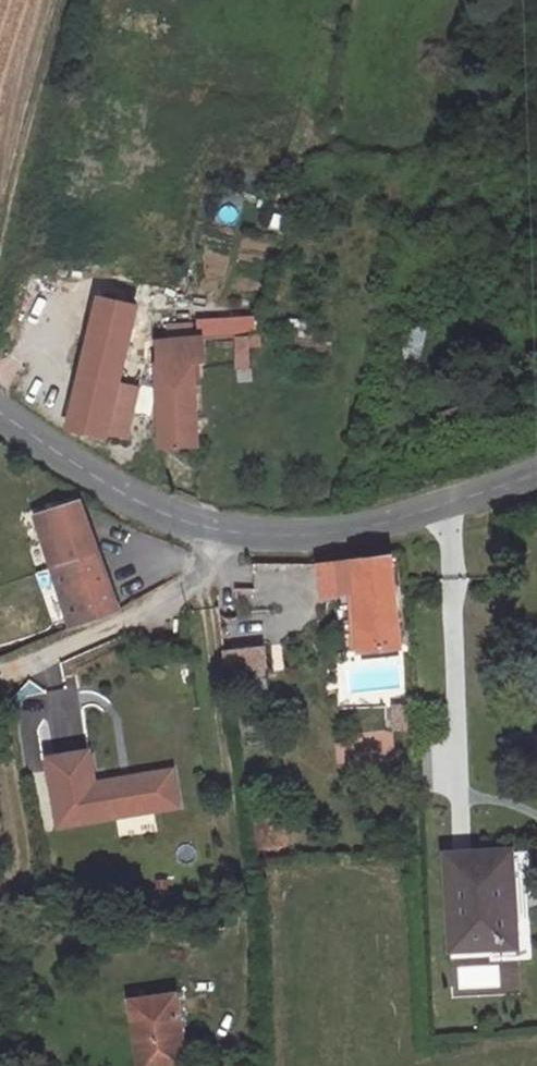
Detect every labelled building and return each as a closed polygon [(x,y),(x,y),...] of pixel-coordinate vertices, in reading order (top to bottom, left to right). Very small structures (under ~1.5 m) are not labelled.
[(117,281),(97,278),(64,408),(98,415),(131,285),(146,287),(149,272),(121,265),(117,281)] [(169,303),(170,320),(188,317),(188,301),(169,303)] [(261,308),(239,310),(233,343),(247,345),(250,330),(256,330),(261,308)] [(151,429),(200,429),(200,350),(206,348),(206,315),(188,317),(170,320),(152,322),(151,429)] [(327,355),(328,336),(290,333),(289,352),(327,355)] [(69,626),(113,611),(77,500),(33,514),(69,626)] [(358,650),(397,647),(389,558),(373,559),(318,564),(321,596),(352,593),(358,650)] [(263,630),(221,636),(224,654),(265,648),(263,630)] [(394,729),(409,729),(409,704),(394,704),(394,729)] [(88,753),(46,760),(57,828),(136,815),(131,779),(93,786),(88,753)] [(173,773),(131,779),(136,815),(179,808),(173,773)] [(522,859),(461,861),(462,884),(453,885),(454,951),(498,950),(497,943),(525,942),(525,906),(507,907),(506,888),(522,887),(522,859)] [(493,987),(492,965),(459,967),(461,989),(493,987)] [(135,986),(139,1062),(185,1060),(181,985),(135,986)]
